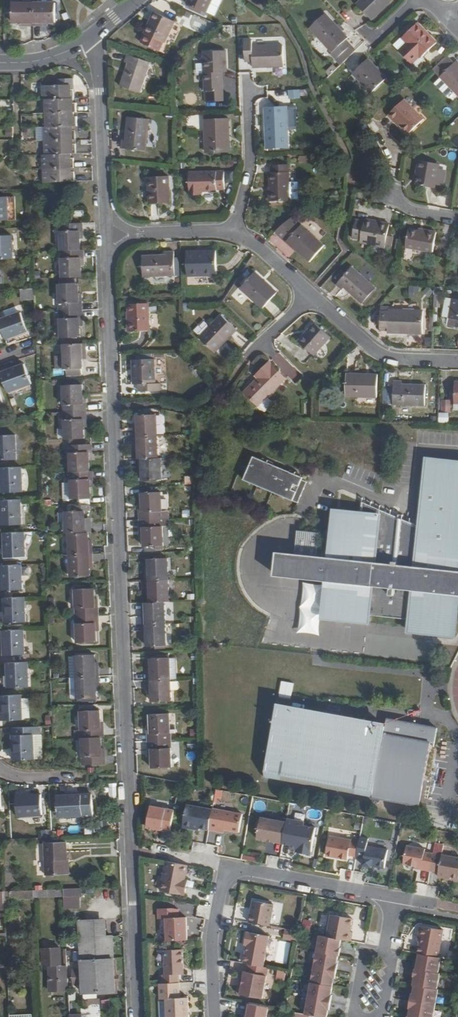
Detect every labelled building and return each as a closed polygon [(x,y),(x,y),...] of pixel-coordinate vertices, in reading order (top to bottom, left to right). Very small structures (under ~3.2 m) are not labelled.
[(356,5),(371,21),(394,0),(362,0),(356,5)] [(12,22),(19,22),(23,22),(23,25),(34,25),(34,3),(12,2),(12,22)] [(55,3),(34,3),(34,25),(44,25),(44,22),(47,22),(55,22),(55,3)] [(174,19),(153,10),(144,32),(165,41),(174,19)] [(347,36),(325,13),(310,28),(331,51),(329,53),(335,58),(350,43),(345,38),(347,36)] [(204,31),(208,20),(192,15),(189,26),(204,31)] [(436,42),(417,22),(402,37),(421,57),(436,42)] [(423,59),(421,57),(402,37),(395,45),(416,67),(423,59)] [(252,39),(244,39),(245,61),(253,61),(253,66),(284,66),(283,43),(252,44),(252,39)] [(203,47),(204,86),(222,86),(221,64),(226,64),(225,46),(203,47)] [(150,61),(127,53),(124,61),(127,62),(120,86),(140,92),(150,61)] [(433,70),(440,77),(455,62),(448,55),(433,70)] [(386,76),(368,57),(353,73),(371,91),(386,76)] [(440,77),(451,89),(457,96),(457,60),(457,59),(455,62),(440,77)] [(451,89),(440,77),(434,83),(446,94),(451,89)] [(43,85),(43,98),(46,98),(73,97),(73,88),(70,88),(70,84),(43,85)] [(223,86),(222,86),(204,86),(204,95),(223,95),(223,86)] [(300,97),(300,89),(290,90),(290,97),(300,97)] [(46,112),(74,111),(77,111),(76,101),(74,101),(73,97),(46,98),(46,112)] [(397,119),(401,125),(409,133),(423,120),(403,99),(388,114),(395,121),(397,119)] [(286,106),(267,106),(269,148),(287,148),(286,106)] [(204,119),(204,109),(193,110),(191,113),(186,118),(186,130),(205,129),(206,151),(227,150),(226,135),(229,134),(228,118),(204,119)] [(47,125),(73,124),(78,124),(77,115),(74,115),(74,111),(46,112),(47,125)] [(125,141),(122,141),(121,149),(145,151),(148,119),(127,117),(125,141)] [(73,129),(73,124),(47,125),(45,125),(45,139),(73,138),(76,138),(75,128),(73,129)] [(46,153),(71,152),(76,152),(76,142),(73,142),(73,138),(45,139),(46,153)] [(43,153),(43,167),(71,166),(74,166),(74,157),(71,157),(71,152),(46,153),(43,153)] [(302,154),(301,161),(313,163),(314,156),(302,154)] [(438,163),(419,160),(414,184),(435,187),(438,163)] [(287,164),(270,165),(270,172),(268,172),(269,201),(289,200),(287,164)] [(71,166),(43,167),(44,180),(75,180),(74,171),(72,171),(71,166)] [(225,171),(189,172),(191,196),(202,196),(202,192),(218,191),(218,189),(226,188),(225,171)] [(168,176),(147,177),(148,204),(169,203),(168,176)] [(361,239),(365,221),(356,219),(353,237),(361,239)] [(361,241),(381,245),(382,242),(387,243),(388,238),(390,223),(378,221),(378,224),(365,221),(361,239),(361,241)] [(82,223),(74,223),(60,224),(61,251),(81,250),(80,238),(80,231),(82,232),(82,223)] [(324,244),(301,224),(287,241),(310,260),(324,244)] [(422,233),(408,231),(406,247),(433,251),(436,233),(423,230),(422,233)] [(12,258),(11,234),(0,235),(0,258),(12,258)] [(81,259),(83,259),(83,250),(81,250),(61,251),(62,278),(82,277),(81,266),(81,259)] [(216,250),(187,251),(188,276),(217,275),(216,250)] [(166,255),(142,255),(142,277),(175,276),(174,251),(166,251),(166,255)] [(352,265),(346,272),(339,280),(336,284),(342,289),(343,288),(361,304),(376,287),(352,265)] [(335,276),(339,280),(346,272),(341,268),(335,276)] [(278,291),(255,271),(241,288),(264,308),(278,291)] [(61,311),(83,310),(83,302),(80,302),(80,294),(79,284),(60,284),(61,311)] [(22,288),(22,299),(36,299),(36,288),(22,288)] [(452,298),(450,318),(457,319),(456,327),(457,327),(457,299),(452,298)] [(149,302),(128,303),(130,331),(150,329),(149,302)] [(81,337),(81,326),(81,319),(83,319),(83,310),(61,311),(62,338),(81,337)] [(387,313),(379,313),(378,328),(386,328),(386,333),(421,335),(422,312),(387,310),(387,313)] [(0,320),(0,325),(5,338),(27,330),(21,312),(0,320)] [(239,330),(222,315),(201,339),(218,354),(239,330)] [(331,337),(315,323),(299,342),(315,356),(331,337)] [(82,368),(82,359),(82,352),(86,352),(85,343),(62,344),(63,355),(63,369),(66,369),(66,375),(81,374),(81,368),(82,368)] [(154,358),(132,359),(133,383),(138,383),(138,391),(161,390),(160,382),(155,382),(154,358)] [(285,378),(269,362),(256,376),(258,378),(244,392),(257,406),(285,378)] [(0,374),(7,394),(31,385),(24,365),(0,374)] [(377,375),(345,374),(344,396),(376,398),(377,375)] [(402,381),(394,381),(393,405),(425,406),(426,385),(402,384),(402,381)] [(60,386),(61,412),(69,412),(84,411),(83,404),(81,404),(81,401),(80,385),(60,386)] [(69,412),(61,412),(63,440),(82,439),(82,424),(81,421),(84,421),(84,411),(69,412)] [(136,437),(158,436),(157,415),(138,415),(138,424),(138,427),(136,427),(136,437)] [(0,436),(0,460),(16,460),(15,436),(0,436)] [(139,459),(159,458),(158,436),(136,437),(137,448),(139,448),(139,451),(139,459)] [(66,446),(67,473),(86,472),(86,461),(86,453),(88,453),(88,445),(66,446)] [(280,496),(281,493),(286,495),(285,498),(296,503),(305,482),(300,480),(285,474),(286,471),(274,466),(273,469),(257,463),(258,460),(252,457),(243,480),(252,484),(253,481),(265,486),(264,489),(280,496)] [(143,470),(143,473),(143,480),(162,479),(161,458),(159,458),(139,459),(139,470),(143,470)] [(457,570),(457,471),(450,470),(449,476),(443,476),(445,460),(427,458),(424,486),(419,527),(401,519),(402,514),(397,514),(396,517),(360,501),(359,514),(359,519),(353,518),(353,514),(335,512),(331,558),(330,563),(348,565),(346,583),(328,582),(324,619),(368,623),(369,616),(410,620),(409,632),(451,637),(455,595),(456,591),(438,588),(439,571),(457,573),(457,572),(457,570)] [(274,466),(258,460),(257,463),(273,469),(274,466)] [(445,460),(443,476),(449,476),(450,470),(457,471),(457,461),(445,460)] [(22,492),(21,467),(1,467),(2,493),(22,492)] [(301,477),(286,471),(285,474),(300,480),(301,477)] [(87,498),(87,488),(86,480),(89,480),(89,472),(86,472),(67,473),(67,483),(68,499),(87,498)] [(252,484),(264,489),(265,486),(253,481),(252,484)] [(144,493),(144,504),(144,511),(142,511),(142,520),(164,519),(162,492),(144,493)] [(20,500),(0,500),(0,517),(0,525),(21,524),(20,500)] [(85,522),(85,519),(85,512),(66,512),(66,533),(69,533),(69,534),(88,533),(88,522),(85,522)] [(165,546),(164,519),(142,520),(142,528),(145,528),(145,535),(146,547),(165,546)] [(25,558),(24,533),(4,533),(5,558),(25,558)] [(69,534),(70,555),(92,555),(92,544),(89,543),(89,541),(88,533),(69,534)] [(287,578),(289,553),(280,553),(277,577),(287,578)] [(287,578),(328,582),(346,583),(348,565),(330,563),(331,558),(307,555),(289,553),(287,578)] [(90,576),(90,567),(90,564),(92,564),(92,555),(70,555),(71,577),(90,576)] [(149,559),(149,566),(150,570),(147,570),(147,580),(169,580),(168,558),(149,559)] [(21,590),(21,565),(1,566),(2,591),(21,590)] [(457,572),(457,573),(439,571),(438,588),(456,591),(455,595),(457,596),(457,572)] [(169,580),(147,580),(147,591),(150,591),(150,595),(151,602),(164,601),(170,601),(169,580)] [(75,589),(75,617),(98,616),(97,608),(95,608),(95,601),(94,589),(75,589)] [(25,623),(24,598),(4,598),(5,624),(25,623)] [(165,624),(164,601),(151,602),(145,603),(145,611),(145,614),(143,614),(143,625),(165,624)] [(96,642),(96,632),(95,624),(98,624),(98,616),(75,617),(77,643),(96,642)] [(166,645),(165,624),(143,625),(144,636),(147,636),(147,639),(147,646),(166,645)] [(23,631),(3,631),(4,657),(24,656),(23,631)] [(94,666),(94,663),(94,655),(74,656),(75,678),(97,677),(97,666),(94,666)] [(151,659),(151,666),(151,669),(148,669),(149,681),(160,680),(171,680),(170,658),(151,659)] [(28,689),(26,664),(6,664),(7,689),(28,689)] [(97,677),(75,678),(76,698),(76,699),(95,698),(95,691),(95,688),(98,688),(97,677)] [(149,681),(149,691),(152,691),(152,694),(152,702),(172,701),(171,680),(160,680),(149,681)] [(21,697),(1,697),(2,723),(22,722),(21,697)] [(386,725),(279,705),(265,779),(294,784),(419,808),(420,801),(434,728),(422,726),(387,719),(386,725)] [(79,712),(81,739),(100,738),(102,738),(102,730),(99,730),(99,723),(99,711),(79,712)] [(150,715),(151,725),(151,733),(148,733),(149,742),(170,741),(169,714),(150,715)] [(37,729),(12,730),(13,762),(33,761),(32,737),(37,737),(37,729)] [(101,750),(100,738),(81,739),(82,765),(104,765),(103,757),(101,757),(101,750)] [(149,742),(149,750),(152,750),(152,758),(152,768),(171,768),(170,741),(149,742)] [(42,815),(41,795),(17,796),(18,816),(42,815)] [(93,818),(92,800),(82,800),(81,795),(57,797),(58,817),(83,815),(83,819),(93,818)] [(166,804),(151,801),(146,822),(162,825),(166,804)] [(208,827),(213,809),(188,803),(183,823),(195,826),(195,824),(200,825),(208,827)] [(213,809),(208,827),(216,829),(217,826),(238,831),(242,815),(213,808),(213,809)] [(286,820),(261,814),(256,835),(281,841),(286,820)] [(286,820),(281,841),(289,843),(288,846),(293,847),(300,849),(300,851),(309,853),(315,827),(303,824),(304,820),(287,816),(286,820)] [(348,854),(356,856),(359,840),(330,834),(326,854),(347,858),(348,854)] [(371,838),(360,836),(359,840),(356,856),(364,858),(362,865),(371,867),(371,865),(383,868),(387,850),(369,846),(371,838)] [(67,842),(44,843),(46,875),(68,874),(67,860),(68,860),(67,842)] [(429,871),(433,855),(425,852),(425,849),(408,845),(403,863),(417,867),(417,868),(429,871)] [(443,852),(437,877),(444,879),(445,878),(449,879),(457,881),(457,880),(457,856),(443,852)] [(189,866),(168,861),(162,890),(186,895),(189,880),(186,880),(189,866)] [(81,888),(63,889),(63,896),(64,897),(82,896),(81,888)] [(34,897),(34,890),(9,891),(10,899),(34,898),(34,897)] [(9,909),(9,891),(0,891),(0,909),(9,909)] [(254,902),(250,924),(270,928),(275,906),(254,902)] [(168,938),(188,938),(188,915),(181,915),(181,907),(175,906),(161,906),(161,916),(168,916),(168,938)] [(340,936),(350,938),(351,929),(349,929),(351,915),(330,911),(326,933),(340,936)] [(91,920),(79,920),(81,969),(72,970),(73,985),(82,984),(83,994),(116,992),(113,936),(108,936),(108,928),(106,928),(106,936),(101,937),(100,928),(96,928),(95,913),(91,913),(91,920)] [(106,936),(106,928),(105,919),(101,919),(101,913),(95,913),(96,928),(100,928),(101,937),(106,936)] [(421,944),(419,955),(420,956),(440,960),(445,933),(422,928),(420,938),(422,938),(421,944)] [(300,933),(286,931),(284,940),(299,943),(300,933)] [(244,963),(264,967),(270,936),(248,932),(245,944),(248,945),(244,963)] [(318,932),(303,1007),(324,1012),(326,1004),(327,1004),(330,989),(329,989),(332,972),(333,972),(336,960),(335,960),(336,952),(338,952),(339,945),(338,944),(340,936),(326,933),(318,932)] [(60,946),(42,948),(43,965),(48,965),(49,979),(49,991),(69,991),(67,965),(61,965),(60,946)] [(165,972),(165,981),(181,981),(181,972),(186,972),(186,948),(168,948),(168,972),(165,972)] [(438,993),(436,993),(440,977),(438,977),(441,960),(440,960),(420,956),(416,970),(415,970),(414,978),(415,978),(413,986),(414,987),(413,994),(412,994),(409,1009),(410,1009),(408,1016),(407,1016),(433,1016),(438,993)] [(262,999),(268,968),(248,964),(247,972),(242,971),(240,979),(243,980),(243,984),(242,985),(241,984),(238,986),(237,991),(239,994),(262,999)] [(189,995),(180,995),(181,981),(165,981),(162,981),(161,995),(167,995),(167,1016),(188,1016),(189,995)] [(247,1003),(245,1012),(247,1013),(247,1016),(266,1016),(268,1007),(247,1003)]
